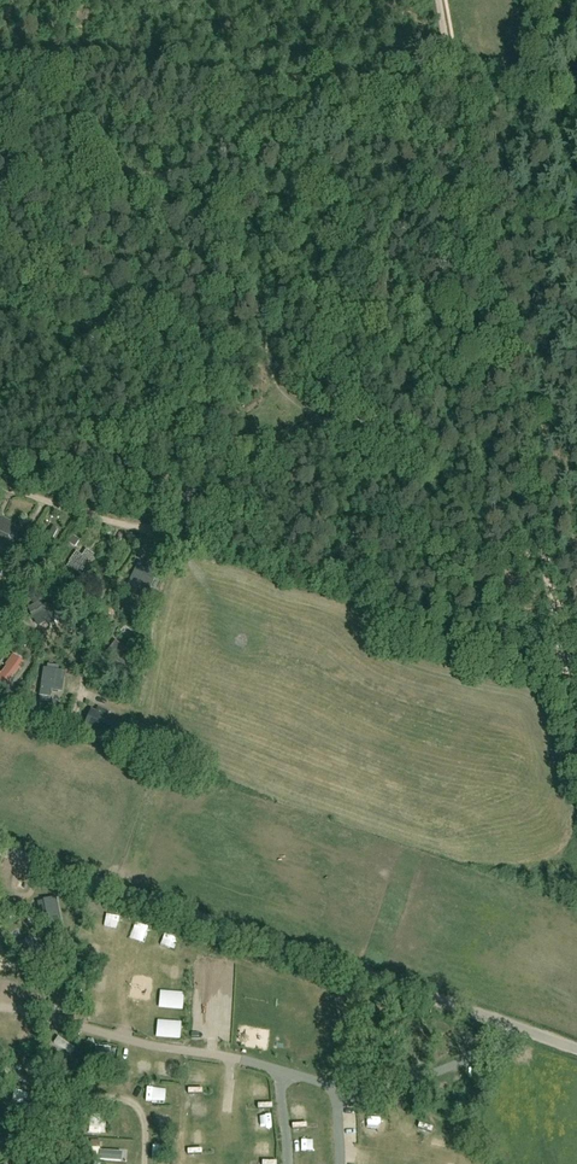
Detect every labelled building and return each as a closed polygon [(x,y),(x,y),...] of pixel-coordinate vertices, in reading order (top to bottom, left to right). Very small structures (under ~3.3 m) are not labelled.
[(0,518),(0,535),(9,540),(14,531),(18,533),(23,523),(3,512),(0,518)] [(54,525),(62,529),(68,518),(60,514),(54,525)] [(71,555),(83,567),(98,552),(89,543),(83,550),(80,547),(71,555)] [(139,559),(132,577),(137,579),(141,570),(145,572),(148,562),(139,559)] [(15,679),(13,678),(25,658),(13,650),(0,671),(0,676),(12,683),(15,679)] [(106,733),(116,720),(109,714),(112,710),(104,703),(100,708),(96,705),(86,717),(106,733)] [(61,930),(55,899),(43,901),(43,902),(46,913),(49,932),(61,930)] [(39,970),(49,963),(30,937),(20,944),(21,945),(28,954),(39,970)] [(159,1025),(179,1026),(179,1012),(159,1012),(159,1025)] [(58,1033),(53,1039),(68,1050),(73,1044),(58,1033)] [(174,1070),(175,1057),(161,1057),(161,1070),(174,1070)] [(57,1102),(34,1113),(37,1120),(60,1109),(57,1102)] [(127,1127),(128,1113),(114,1113),(113,1126),(127,1127)] [(151,1118),(150,1125),(172,1126),(172,1120),(151,1118)] [(121,1157),(121,1150),(116,1150),(116,1143),(109,1143),(109,1156),(121,1157)]
